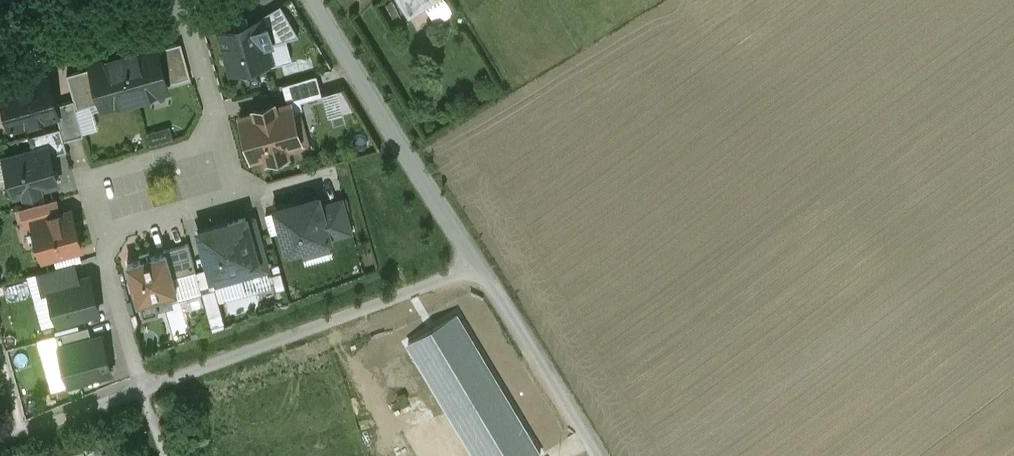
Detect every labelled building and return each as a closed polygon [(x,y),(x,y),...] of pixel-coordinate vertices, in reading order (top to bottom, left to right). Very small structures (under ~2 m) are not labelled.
[(409,15),(436,0),(401,0),(409,15)] [(261,18),(221,30),(232,70),(272,59),(261,18)] [(182,42),(157,49),(167,83),(191,76),(182,42)] [(156,44),(124,54),(136,98),(154,93),(152,87),(167,83),(157,49),(156,44)] [(124,54),(91,63),(92,67),(102,101),(116,97),(118,103),(136,98),(124,54)] [(92,67),(67,74),(74,99),(77,108),(102,101),(92,67)] [(48,76),(1,88),(11,127),(58,115),(55,104),(48,76)] [(346,85),(325,93),(333,115),(354,107),(346,85)] [(74,99),(55,104),(58,115),(61,126),(65,139),(84,134),(77,108),(74,99)] [(286,143),(301,139),(291,102),(276,107),(275,102),(255,108),(256,112),(241,116),(253,158),(267,154),(268,158),(289,152),(286,143)] [(61,126),(32,134),(36,148),(48,145),(50,154),(67,149),(65,139),(61,126)] [(36,148),(6,157),(16,193),(26,190),(26,192),(41,188),(40,186),(58,181),(50,154),(48,145),(36,148)] [(330,238),(330,237),(321,204),(319,196),(277,208),(289,250),(330,238)] [(344,197),(321,204),(330,237),(354,230),(344,197)] [(77,211),(36,221),(45,257),(86,247),(77,211)] [(246,216),(200,229),(212,275),(216,274),(218,282),(269,268),(254,217),(247,219),(246,216)] [(167,252),(128,262),(139,301),(177,290),(167,252)] [(90,276),(50,287),(59,321),(100,310),(90,276)] [(227,324),(218,291),(203,295),(212,328),(227,324)] [(102,336),(60,347),(70,384),(112,372),(102,336)]
